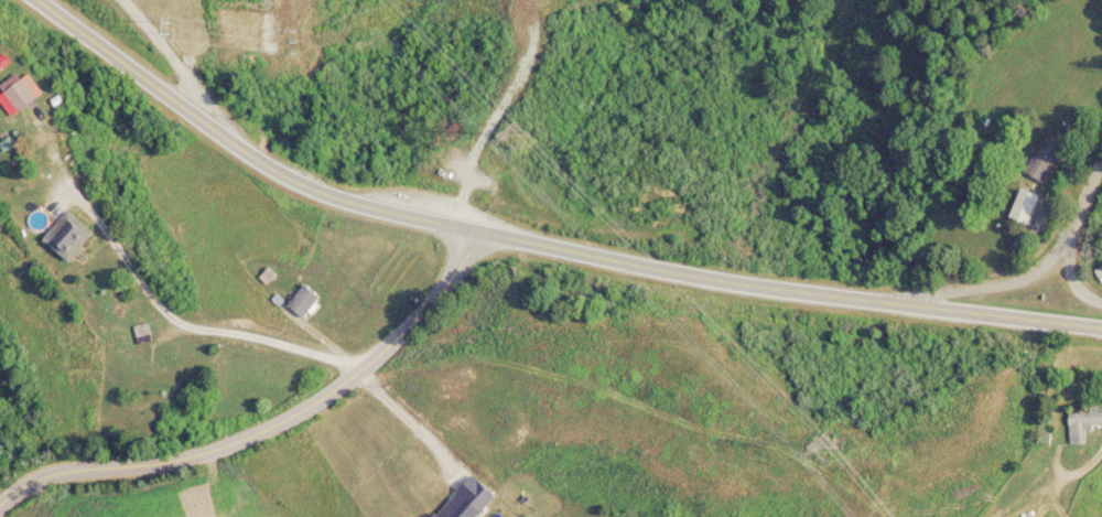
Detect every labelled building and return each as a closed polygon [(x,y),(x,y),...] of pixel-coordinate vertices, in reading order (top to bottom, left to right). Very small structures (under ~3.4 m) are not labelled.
[(3,92),(17,112),(34,99),(20,80),(3,92)] [(1066,147),(1047,134),(1023,172),(1042,184),(1066,147)] [(1026,226),(1039,197),(1021,189),(1008,218),(1026,226)] [(42,239),(66,263),(94,235),(70,211),(42,239)] [(319,300),(305,286),(287,306),(300,319),(319,300)] [(1069,445),(1084,445),(1084,428),(1101,428),(1101,412),(1069,412),(1069,445)]
